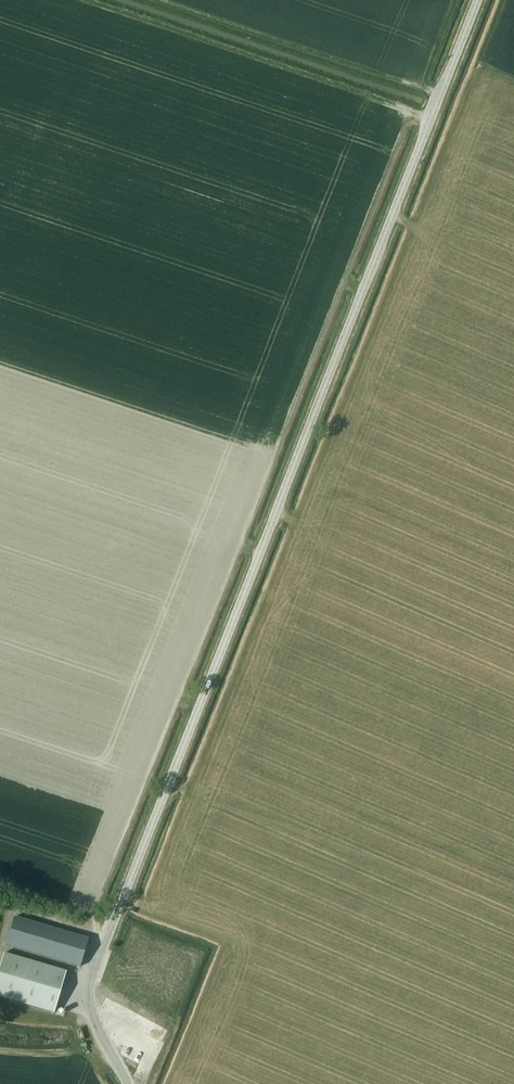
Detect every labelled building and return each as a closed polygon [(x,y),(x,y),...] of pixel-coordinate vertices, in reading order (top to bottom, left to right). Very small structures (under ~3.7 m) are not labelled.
[(80,967),(88,939),(14,917),(6,945),(80,967)] [(3,954),(0,965),(0,998),(54,1013),(66,972),(3,954)]
